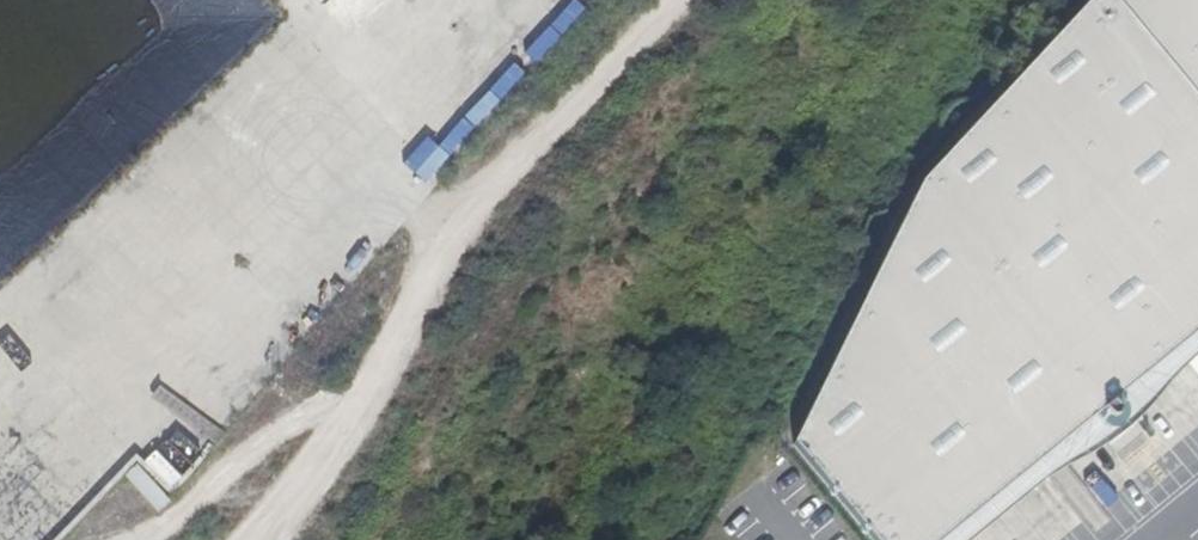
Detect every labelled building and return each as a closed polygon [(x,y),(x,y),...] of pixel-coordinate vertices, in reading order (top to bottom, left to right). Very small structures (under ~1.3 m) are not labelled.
[(800,440),(876,539),(950,539),(1197,331),(1197,0),(1086,0),(925,172),(800,440)] [(137,467),(127,476),(158,509),(168,500),(137,467)]
